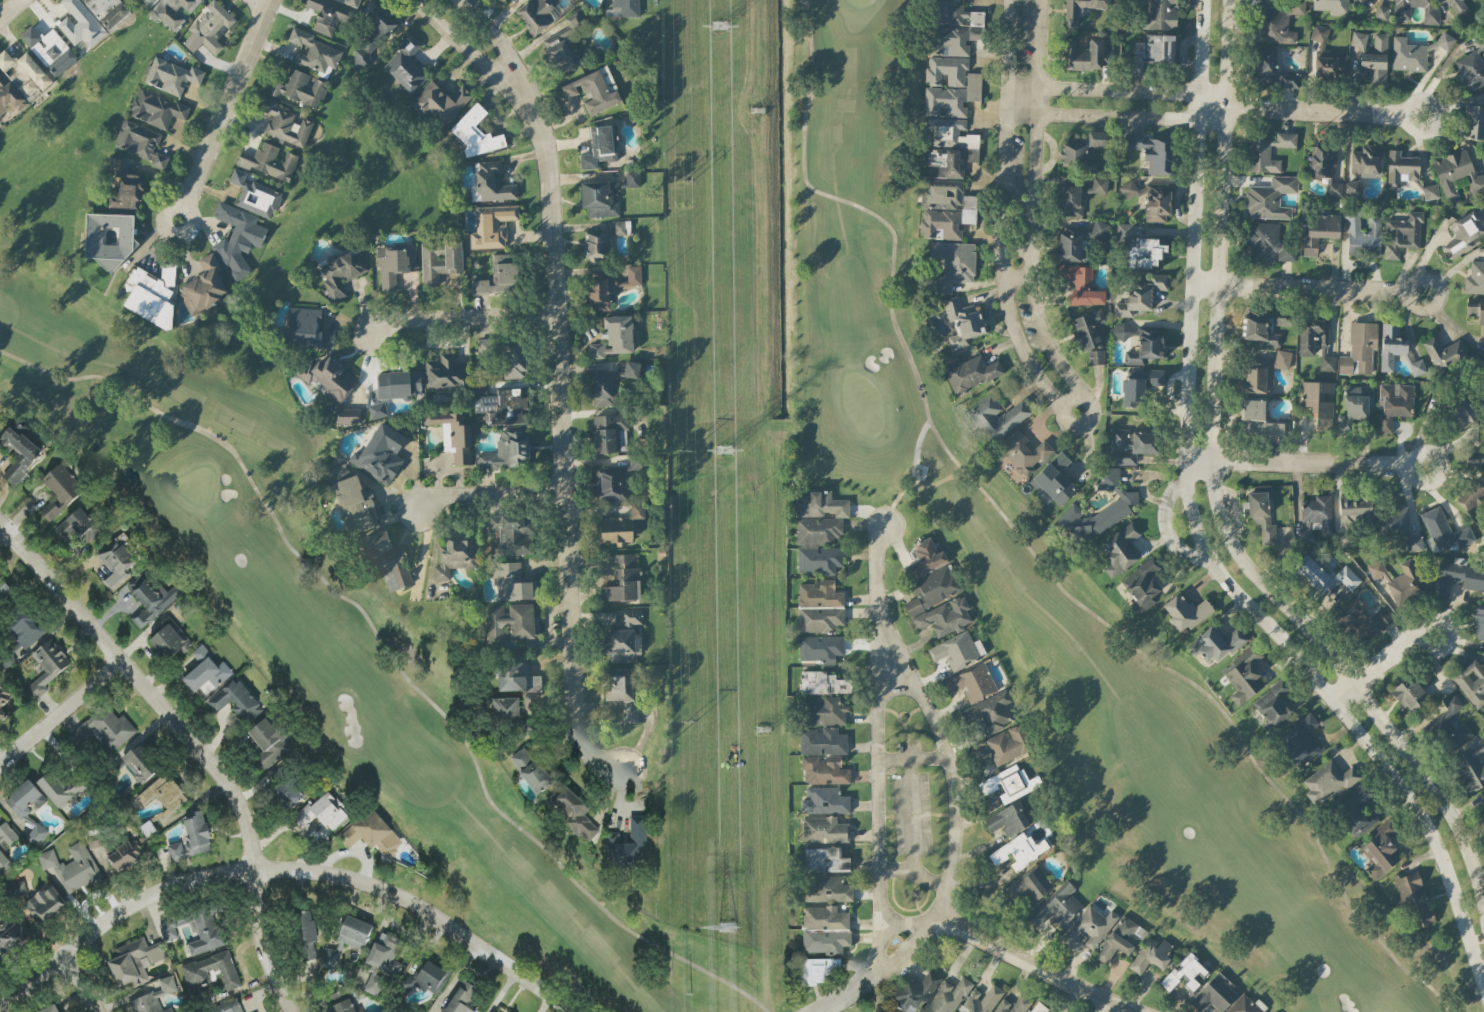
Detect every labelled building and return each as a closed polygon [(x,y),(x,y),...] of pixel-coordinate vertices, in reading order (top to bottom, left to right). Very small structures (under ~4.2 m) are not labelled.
[(73,44),(82,38),(89,48),(108,32),(106,29),(129,11),(120,0),(58,0),(67,11),(55,21),(73,44)] [(151,11),(173,29),(183,17),(175,11),(180,6),(189,14),(201,0),(161,0),(151,11)] [(223,46),(216,39),(236,19),(216,0),(211,0),(205,6),(207,8),(189,28),(192,31),(182,42),(192,52),(201,42),(215,55),(223,46)] [(338,18),(347,21),(352,8),(330,0),(304,0),(303,5),(318,11),(311,29),(331,36),(338,18)] [(638,0),(611,0),(611,9),(604,9),(604,16),(638,16),(638,0)] [(967,56),(968,38),(982,39),(984,11),(962,10),(963,3),(948,2),(948,0),(935,0),(934,24),(931,24),(930,54),(967,56)] [(1065,25),(1077,25),(1077,9),(1109,9),(1109,0),(1065,0),(1065,25)] [(1176,28),(1177,0),(1143,0),(1143,27),(1176,28)] [(1286,10),(1261,10),(1260,42),(1296,42),(1296,31),(1287,30),(1287,14),(1304,14),(1305,0),(1286,0),(1286,10)] [(1348,0),(1313,0),(1313,9),(1331,9),(1331,14),(1348,14),(1348,0)] [(1375,19),(1388,19),(1388,5),(1386,5),(1386,0),(1375,0),(1375,19)] [(1439,23),(1439,7),(1432,7),(1432,0),(1394,0),(1394,19),(1410,19),(1410,6),(1423,6),(1423,23),(1439,23)] [(1469,11),(1463,0),(1446,0),(1455,18),(1469,11)] [(398,24),(376,4),(365,15),(376,26),(348,55),(359,65),(398,24)] [(555,76),(579,64),(565,35),(583,26),(576,11),(563,18),(568,27),(541,39),(545,48),(542,49),(555,76)] [(1328,27),(1313,24),(1310,39),(1321,41),(1315,73),(1344,79),(1348,54),(1324,49),(1328,27)] [(19,35),(55,78),(78,59),(52,27),(41,36),(31,25),(19,35)] [(342,50),(311,38),(313,33),(292,26),(287,40),(307,47),(305,54),(296,50),(292,61),(327,74),(329,67),(335,69),(342,50)] [(1367,33),(1352,30),(1350,45),(1365,47),(1367,33)] [(1386,33),(1373,32),(1373,52),(1360,52),(1359,68),(1367,68),(1367,81),(1386,81),(1386,33)] [(1466,92),(1483,83),(1483,64),(1478,52),(1483,49),(1483,32),(1474,37),(1479,47),(1450,62),(1466,92)] [(1173,35),(1142,33),(1142,52),(1132,51),(1131,72),(1141,72),(1142,61),(1172,62),(1173,35)] [(381,65),(410,93),(427,75),(409,57),(421,44),(411,34),(381,65)] [(1391,69),(1426,70),(1427,47),(1452,48),(1452,34),(1438,34),(1438,44),(1406,43),(1406,36),(1393,35),(1391,69)] [(1064,69),(1102,69),(1102,64),(1112,64),(1112,50),(1107,50),(1107,38),(1089,38),(1089,49),(1075,49),(1075,38),(1064,38),(1064,69)] [(1276,46),(1257,46),(1257,82),(1276,82),(1276,46)] [(14,61),(4,48),(0,52),(0,66),(27,101),(51,82),(26,50),(14,61)] [(204,70),(190,65),(189,69),(154,56),(144,81),(158,86),(157,88),(180,96),(185,81),(198,86),(204,70)] [(924,86),(924,115),(940,115),(940,107),(945,107),(945,116),(964,117),(965,100),(980,100),(981,72),(968,72),(968,56),(926,56),(926,83),(940,84),(940,73),(947,73),(946,87),(924,86)] [(560,85),(565,98),(587,89),(591,98),(583,101),(588,115),(621,101),(606,66),(560,85)] [(318,108),(327,82),(311,77),(312,75),(290,68),(285,83),(270,79),(266,91),(318,108)] [(0,70),(0,113),(11,103),(18,111),(28,103),(0,70)] [(1298,87),(1298,73),(1278,72),(1278,86),(1298,87)] [(461,84),(449,97),(431,79),(412,99),(441,128),(472,95),(461,84)] [(190,106),(137,88),(128,115),(166,129),(171,115),(185,119),(190,106)] [(304,146),(313,121),(301,117),(299,124),(292,121),(295,112),(276,106),(277,101),(264,97),(259,110),(270,114),(263,133),(304,146)] [(465,156),(506,145),(503,133),(489,136),(475,124),(487,111),(476,101),(450,129),(467,145),(463,149),(465,156)] [(1465,104),(1463,138),(1483,139),(1483,105),(1465,104)] [(113,146),(152,160),(150,165),(164,170),(169,156),(154,151),(161,133),(123,119),(113,146)] [(589,126),(591,153),(579,154),(580,169),(597,168),(596,160),(615,160),(613,124),(589,126)] [(1087,146),(1109,147),(1109,131),(1088,130),(1087,146)] [(1296,133),(1276,132),(1275,139),(1249,138),(1249,171),(1280,172),(1280,159),(1270,159),(1270,146),(1296,146),(1296,133)] [(1169,175),(1171,139),(1147,138),(1148,134),(1125,133),(1124,148),(1144,149),(1144,160),(1147,160),(1147,174),(1169,175)] [(1061,165),(1086,165),(1086,138),(1060,139),(1061,165)] [(236,164),(249,169),(249,168),(289,181),(298,155),(286,151),(283,160),(275,158),(279,146),(261,140),(255,155),(240,150),(236,164)] [(1383,150),(1375,150),(1375,145),(1361,144),(1361,150),(1351,150),(1350,175),(1383,176),(1383,150)] [(1342,196),(1342,181),(1333,181),(1334,146),(1309,145),(1309,177),(1327,177),(1327,196),(1342,196)] [(1386,188),(1399,188),(1400,179),(1419,180),(1419,157),(1399,156),(1399,149),(1387,149),(1386,188)] [(1483,194),(1483,172),(1474,175),(1466,149),(1432,159),(1444,200),(1458,196),(1453,180),(1466,176),(1473,197),(1483,194)] [(108,207),(141,208),(142,172),(122,172),(123,157),(110,157),(109,192),(108,192),(108,207)] [(517,198),(516,183),(494,184),(494,173),(501,172),(501,160),(476,161),(477,200),(517,198)] [(281,193),(244,178),(247,172),(233,167),(228,181),(242,186),(235,205),(271,219),(281,193)] [(619,216),(618,201),(614,201),(614,187),(639,187),(639,170),(626,170),(626,181),(581,181),(581,208),(585,208),(586,216),(619,216)] [(1244,217),(1291,218),(1291,206),(1279,206),(1279,192),(1297,192),(1298,176),(1270,175),(1270,186),(1245,185),(1244,217)] [(1081,216),(1081,193),(1106,194),(1107,177),(1092,177),(1092,186),(1059,185),(1058,215),(1081,216)] [(921,208),(920,237),(961,239),(962,224),(975,224),(976,195),(962,194),(963,180),(922,178),(921,208)] [(1348,197),(1362,193),(1358,179),(1344,182),(1348,197)] [(1145,220),(1169,221),(1169,190),(1161,190),(1161,185),(1134,185),(1134,183),(1122,182),(1121,194),(1146,195),(1145,220)] [(1424,199),(1438,197),(1437,183),(1422,185),(1424,199)] [(234,225),(228,240),(224,238),(212,244),(232,282),(251,272),(239,249),(248,252),(251,244),(260,247),(267,227),(255,223),(258,215),(218,200),(214,211),(218,219),(234,225)] [(506,247),(505,221),(519,221),(518,204),(474,206),(475,231),(467,231),(467,248),(506,247)] [(1483,231),(1483,218),(1477,207),(1448,224),(1455,237),(1442,245),(1450,259),(1473,245),(1470,240),(1483,231)] [(1383,258),(1399,259),(1399,247),(1420,248),(1421,210),(1407,210),(1407,219),(1386,219),(1386,243),(1383,243),(1383,258)] [(1346,254),(1380,255),(1380,215),(1367,215),(1367,230),(1359,230),(1359,211),(1347,211),(1346,254)] [(132,214),(86,213),(84,263),(131,264),(132,214)] [(1339,214),(1305,213),(1304,255),(1317,255),(1317,237),(1339,237),(1339,214)] [(612,220),(612,234),(628,233),(627,220),(612,220)] [(1104,240),(1109,224),(1095,220),(1089,236),(1104,240)] [(1279,222),(1246,221),(1246,246),(1252,246),(1252,263),(1275,264),(1275,260),(1294,260),(1295,243),(1278,242),(1279,222)] [(1130,223),(1118,223),(1119,238),(1131,237),(1130,223)] [(1080,261),(1081,229),(1059,229),(1059,247),(1054,247),(1054,260),(1080,261)] [(585,263),(605,263),(606,231),(586,230),(585,263)] [(1157,238),(1138,237),(1138,246),(1129,246),(1128,266),(1158,267),(1159,251),(1166,251),(1167,244),(1157,244),(1157,238)] [(462,271),(461,240),(421,241),(422,285),(439,285),(439,272),(462,271)] [(975,242),(931,241),(931,259),(937,259),(936,292),(951,292),(951,281),(974,281),(975,242)] [(416,246),(376,247),(376,266),(380,266),(381,290),(396,290),(395,271),(416,270),(416,246)] [(368,270),(357,247),(318,264),(325,279),(323,279),(333,302),(347,295),(341,282),(368,270)] [(228,296),(217,271),(221,269),(213,251),(198,258),(205,273),(177,285),(190,313),(228,296)] [(491,253),(492,279),(472,280),(472,292),(517,290),(515,252),(491,253)] [(1483,293),(1483,260),(1470,260),(1470,276),(1464,275),(1464,292),(1483,293)] [(122,305),(166,329),(172,329),(173,303),(167,300),(172,290),(175,285),(175,263),(161,262),(161,279),(158,278),(137,267),(132,267),(123,286),(130,290),(122,305)] [(641,284),(640,265),(627,265),(627,277),(587,278),(588,302),(594,302),(594,310),(610,309),(610,293),(618,293),(617,285),(641,284)] [(1104,290),(1091,290),(1091,265),(1060,265),(1060,280),(1071,280),(1071,304),(1104,304),(1104,290)] [(1167,273),(1150,273),(1150,278),(1137,278),(1137,287),(1127,287),(1127,302),(1113,302),(1113,315),(1133,316),(1133,309),(1151,310),(1151,289),(1167,289),(1167,273)] [(942,298),(947,321),(953,320),(956,333),(947,335),(950,348),(967,345),(965,337),(983,333),(976,303),(960,307),(958,295),(942,298)] [(1466,299),(1465,314),(1478,314),(1478,324),(1483,324),(1483,299),(1466,299)] [(333,345),(334,330),(319,330),(320,308),(288,307),(286,344),(333,345)] [(1069,317),(1078,350),(1103,344),(1097,323),(1105,321),(1102,309),(1069,317)] [(1289,325),(1290,311),(1274,309),(1273,323),(1289,325)] [(589,344),(590,358),(605,357),(604,352),(633,351),(632,315),(603,315),(603,327),(607,327),(608,344),(589,344)] [(1335,370),(1335,355),(1328,355),(1328,319),(1298,318),(1298,354),(1316,355),(1316,370),(1335,370)] [(1121,320),(1111,330),(1122,342),(1132,332),(1121,320)] [(1243,338),(1260,339),(1260,345),(1279,346),(1279,333),(1265,332),(1266,322),(1244,321),(1243,338)] [(1371,373),(1372,348),(1376,348),(1377,322),(1350,321),(1349,355),(1338,355),(1338,373),(1351,373),(1352,359),(1358,360),(1357,373),(1371,373)] [(1380,371),(1393,371),(1393,354),(1407,354),(1407,337),(1398,336),(1399,323),(1381,323),(1380,371)] [(1143,357),(1163,357),(1163,328),(1138,329),(1138,350),(1125,350),(1125,364),(1143,364),(1143,357)] [(1441,348),(1433,335),(1421,342),(1440,374),(1469,356),(1458,338),(1441,348)] [(477,338),(478,359),(487,358),(486,354),(499,353),(498,337),(477,338)] [(501,341),(503,378),(527,377),(525,339),(501,341)] [(1089,364),(1104,363),(1103,349),(1088,350),(1089,364)] [(1291,351),(1276,349),(1273,365),(1243,361),(1239,390),(1265,394),(1266,389),(1271,389),(1274,367),(1288,369),(1291,351)] [(425,360),(425,386),(434,386),(434,391),(468,389),(467,364),(454,364),(454,351),(439,352),(439,359),(425,360)] [(1004,373),(998,358),(985,364),(980,352),(943,368),(954,394),(1004,373)] [(358,380),(329,355),(323,362),(310,362),(308,360),(299,372),(299,375),(308,383),(321,383),(324,386),(324,395),(331,400),(331,424),(361,423),(361,408),(341,408),(341,399),(358,380)] [(1426,371),(1421,357),(1408,362),(1413,376),(1426,371)] [(639,376),(639,361),(624,361),(624,370),(614,370),(614,375),(592,376),(593,405),(617,405),(617,377),(639,376)] [(1163,369),(1144,369),(1144,370),(1127,369),(1127,379),(1123,379),(1122,405),(1136,406),(1136,400),(1144,400),(1144,384),(1163,385),(1163,369)] [(420,370),(376,371),(377,398),(410,397),(410,393),(420,393),(420,370)] [(1333,382),(1302,381),(1301,405),(1311,405),(1311,416),(1316,416),(1315,429),(1331,430),(1332,401),(1323,401),(1323,392),(1333,392),(1333,382)] [(1412,415),(1413,384),(1379,383),(1378,411),(1377,432),(1392,432),(1392,415),(1412,415)] [(1373,391),(1360,392),(1360,386),(1344,386),(1345,414),(1338,415),(1338,432),(1354,431),(1353,419),(1366,419),(1365,412),(1374,412),(1373,391)] [(487,424),(527,423),(527,410),(527,396),(520,397),(520,388),(497,388),(497,395),(474,395),(475,410),(487,410),(487,424)] [(1457,428),(1476,419),(1464,392),(1445,401),(1457,428)] [(989,443),(1031,412),(1021,398),(1003,411),(990,393),(965,410),(989,443)] [(1283,422),(1264,422),(1264,399),(1241,399),(1240,434),(1283,434),(1283,422)] [(386,416),(385,402),(368,404),(370,418),(386,416)] [(424,412),(424,423),(449,423),(450,434),(442,434),(443,450),(453,450),(453,464),(471,463),(470,424),(462,424),(462,412),(424,412)] [(595,452),(627,451),(626,413),(594,415),(595,452)] [(27,430),(16,421),(0,442),(19,457),(4,477),(16,487),(44,451),(23,435),(27,430)] [(406,435),(379,421),(361,454),(353,450),(347,462),(389,484),(402,458),(396,455),(406,435)] [(1466,464),(1483,464),(1483,427),(1482,427),(1482,451),(1466,451),(1466,464)] [(1043,439),(1034,447),(1017,429),(997,448),(1025,477),(1054,449),(1043,439)] [(475,452),(476,467),(529,466),(528,430),(501,430),(501,439),(496,439),(497,451),(475,452)] [(1135,464),(1136,452),(1158,453),(1158,431),(1109,430),(1108,464),(1135,464)] [(1051,499),(1059,506),(1076,488),(1059,471),(1070,460),(1059,449),(1027,483),(1048,502),(1051,499)] [(349,534),(380,524),(369,488),(362,490),(356,474),(348,476),(344,463),(328,468),(349,534)] [(41,482),(56,499),(41,512),(50,523),(87,491),(63,464),(41,482)] [(1095,487),(1115,490),(1120,500),(1083,516),(1079,516),(1079,513),(1076,506),(1054,516),(1057,525),(1072,526),(1071,535),(1072,539),(1090,541),(1091,533),(1132,514),(1128,505),(1137,501),(1138,492),(1123,489),(1118,479),(1120,469),(1098,466),(1095,487)] [(597,468),(597,489),(595,490),(595,499),(623,499),(622,467),(597,468)] [(1460,485),(1460,507),(1470,507),(1470,501),(1483,501),(1483,485),(1460,485)] [(848,499),(830,499),(830,490),(796,490),(796,516),(824,515),(848,514),(848,499)] [(1248,492),(1249,523),(1260,523),(1260,541),(1275,540),(1274,523),(1268,523),(1267,491),(1248,492)] [(1332,534),(1331,494),(1313,495),(1313,499),(1301,499),(1302,520),(1320,520),(1320,534),(1332,534)] [(631,516),(599,517),(600,542),(616,541),(616,544),(633,543),(632,533),(639,533),(639,519),(644,518),(644,502),(630,502),(631,516)] [(1419,513),(1437,554),(1475,537),(1469,525),(1452,532),(1439,504),(1419,513)] [(1408,506),(1379,507),(1380,533),(1408,532),(1408,506)] [(64,542),(77,531),(91,545),(105,532),(82,507),(55,532),(64,542)] [(490,554),(531,553),(531,532),(533,532),(533,517),(524,517),(523,514),(488,515),(488,529),(499,529),(499,542),(490,542),(490,554)] [(796,544),(833,543),(833,536),(842,536),(842,517),(796,518),(796,544)] [(1102,568),(1110,579),(1140,557),(1129,542),(1140,534),(1130,520),(1098,544),(1111,561),(1102,568)] [(387,591),(412,584),(403,555),(406,554),(403,544),(392,548),(386,529),(359,538),(366,559),(376,555),(387,591)] [(98,556),(112,573),(104,580),(112,590),(129,576),(126,572),(136,564),(130,557),(137,550),(123,534),(98,556)] [(1407,550),(1422,550),(1422,535),(1406,535),(1407,550)] [(948,562),(942,549),(936,552),(930,536),(911,544),(918,560),(901,567),(907,580),(948,562)] [(477,567),(476,538),(445,540),(446,546),(438,547),(439,565),(433,565),(434,579),(449,579),(449,568),(477,567)] [(798,547),(797,572),(834,573),(834,566),(842,566),(843,547),(798,547)] [(602,600),(640,599),(639,567),(635,567),(634,553),(613,553),(614,585),(601,585),(602,600)] [(1361,580),(1345,563),(1331,578),(1307,553),(1288,572),(1295,579),(1300,574),(1313,587),(1308,592),(1316,600),(1338,578),(1350,590),(1361,580)] [(1381,559),(1366,565),(1373,581),(1383,577),(1396,607),(1426,594),(1410,557),(1399,562),(1403,573),(1390,579),(1381,559)] [(1141,611),(1155,602),(1151,596),(1157,592),(1147,576),(1158,569),(1151,558),(1131,571),(1137,579),(1125,587),(1141,611)] [(491,562),(492,577),(497,577),(498,599),(537,598),(536,580),(521,581),(520,561),(491,562)] [(963,592),(951,564),(909,582),(915,597),(903,602),(915,630),(930,624),(936,638),(963,626),(963,624),(971,621),(966,609),(969,608),(962,592),(963,592)] [(184,594),(177,586),(169,593),(164,588),(158,594),(142,574),(127,586),(146,608),(132,620),(141,631),(184,594)] [(16,594),(2,576),(0,578),(0,607),(16,594)] [(843,624),(844,591),(834,591),(834,579),(818,579),(818,584),(798,584),(798,632),(835,632),(835,624),(843,624)] [(1214,611),(1205,598),(1191,607),(1181,591),(1162,604),(1171,617),(1168,618),(1177,632),(1186,626),(1188,628),(1214,611)] [(1367,614),(1358,598),(1331,613),(1340,629),(1367,614)] [(486,605),(486,643),(505,643),(505,623),(510,623),(510,637),(538,637),(538,603),(508,603),(508,612),(503,612),(503,605),(486,605)] [(1473,605),(1474,637),(1483,637),(1483,605),(1473,605)] [(1377,632),(1394,618),(1385,606),(1367,620),(1377,632)] [(615,625),(642,624),(641,608),(614,609),(615,625)] [(29,652),(47,631),(25,611),(6,631),(29,652)] [(151,642),(170,663),(191,644),(168,619),(156,630),(160,634),(151,642)] [(1230,654),(1246,638),(1236,627),(1223,638),(1210,625),(1186,647),(1194,656),(1200,650),(1213,664),(1227,651),(1230,654)] [(951,670),(986,655),(979,638),(972,641),(967,629),(926,647),(933,661),(945,656),(951,670)] [(639,661),(640,630),(604,630),(604,654),(609,654),(609,660),(639,661)] [(843,654),(843,635),(798,636),(799,659),(823,659),(823,663),(835,663),(835,654),(843,654)] [(33,656),(47,674),(25,691),(34,703),(50,691),(46,686),(73,665),(53,639),(33,656)] [(197,694),(211,682),(217,689),(235,674),(224,662),(220,666),(203,645),(192,654),(202,665),(185,680),(197,694)] [(1262,684),(1256,677),(1260,673),(1252,664),(1262,656),(1252,645),(1221,673),(1236,689),(1229,695),(1239,706),(1262,684)] [(541,691),(541,674),(527,675),(526,652),(502,653),(503,692),(541,691)] [(1483,693),(1483,669),(1474,657),(1450,675),(1476,709),(1483,703),(1483,694),(1483,693)] [(996,691),(983,662),(944,679),(950,692),(962,686),(969,703),(996,691)] [(636,722),(634,667),(604,668),(605,700),(623,699),(624,722),(636,722)] [(800,693),(852,692),(852,678),(835,679),(834,671),(799,671),(800,693)] [(237,678),(208,704),(217,715),(230,704),(248,725),(265,710),(237,678)] [(1251,701),(1270,725),(1291,710),(1281,697),(1290,690),(1281,678),(1251,701)] [(1400,682),(1389,690),(1408,714),(1419,705),(1415,700),(1424,692),(1414,679),(1404,687),(1400,682)] [(9,716),(3,710),(15,700),(0,683),(0,724),(9,716)] [(983,734),(1012,721),(1004,703),(1011,700),(1005,689),(963,709),(970,724),(977,721),(983,734)] [(1473,734),(1466,722),(1455,729),(1447,716),(1463,706),(1454,691),(1441,700),(1447,710),(1429,721),(1447,750),(1473,734)] [(847,723),(846,705),(839,705),(839,697),(811,698),(811,724),(847,723)] [(522,699),(498,699),(499,725),(522,724),(522,699)] [(114,754),(139,733),(125,715),(120,719),(108,704),(71,735),(81,747),(97,733),(99,736),(114,754)] [(1307,732),(1318,723),(1309,712),(1277,736),(1301,767),(1322,751),(1307,732)] [(263,773),(293,751),(285,740),(290,737),(279,722),(273,727),(268,719),(250,733),(266,754),(255,762),(263,773)] [(995,765),(1034,748),(1022,721),(973,743),(979,757),(989,752),(995,765)] [(800,729),(801,754),(846,753),(846,733),(837,734),(837,725),(822,726),(822,728),(800,729)] [(1480,765),(1474,754),(1483,749),(1483,732),(1483,744),(1476,748),(1461,749),(1456,752),(1456,764),(1460,772),(1461,780),(1468,793),(1483,784),(1483,763),(1480,765)] [(143,785),(163,767),(143,744),(123,761),(143,785)] [(556,785),(541,755),(532,760),(527,749),(514,756),(534,796),(556,785)] [(818,755),(803,755),(803,783),(850,782),(849,768),(840,768),(840,757),(818,757),(818,755)] [(1358,773),(1351,764),(1341,773),(1330,758),(1302,781),(1309,789),(1304,792),(1316,807),(1358,773)] [(978,781),(984,794),(996,789),(1002,802),(1042,784),(1037,774),(1026,780),(1018,763),(978,781)] [(62,811),(90,786),(80,774),(65,787),(52,773),(39,784),(62,811)] [(139,799),(146,806),(155,798),(171,816),(190,799),(167,773),(139,799)] [(273,796),(293,811),(307,793),(287,778),(273,796)] [(6,800),(22,821),(33,813),(32,812),(47,801),(32,781),(6,800)] [(1378,820),(1366,802),(1374,796),(1364,782),(1348,793),(1354,801),(1336,814),(1353,838),(1378,820)] [(546,803),(590,843),(602,831),(586,816),(592,809),(564,783),(546,803)] [(838,786),(807,787),(807,798),(800,799),(801,813),(849,812),(849,795),(839,795),(838,786)] [(350,817),(328,793),(312,808),(309,805),(294,819),(304,830),(319,817),(333,832),(350,817)] [(983,819),(990,832),(1001,825),(1007,835),(1032,821),(1019,798),(983,819)] [(351,849),(364,838),(374,850),(379,846),(388,858),(404,844),(374,808),(340,837),(351,849)] [(173,862),(214,854),(206,811),(194,814),(195,819),(186,820),(191,845),(184,846),(183,843),(169,846),(173,862)] [(801,817),(802,842),(848,841),(847,823),(836,823),(836,816),(801,817)] [(1374,879),(1402,858),(1386,838),(1398,829),(1389,816),(1370,831),(1374,836),(1359,847),(1372,864),(1366,869),(1374,879)] [(631,817),(631,844),(621,844),(621,834),(609,834),(609,862),(648,862),(648,817),(631,817)] [(8,850),(21,840),(7,823),(0,828),(0,840),(8,850)] [(40,848),(50,832),(38,824),(27,840),(40,848)] [(1049,847),(1043,838),(1033,844),(1024,830),(987,854),(994,865),(1011,853),(1015,860),(1010,863),(1014,870),(1049,847)] [(91,850),(107,847),(106,835),(89,837),(91,850)] [(117,874),(147,858),(138,840),(108,856),(117,874)] [(69,849),(75,860),(63,867),(53,850),(38,858),(46,872),(54,868),(69,896),(103,877),(84,841),(69,849)] [(840,847),(804,847),(805,871),(849,870),(849,856),(840,857),(840,847)] [(0,874),(12,864),(0,849),(0,874)] [(1054,887),(1037,863),(1003,888),(1011,900),(1023,892),(1032,903),(1054,887)] [(1394,876),(1410,929),(1434,922),(1418,868),(1394,876)] [(852,901),(853,883),(841,883),(842,875),(806,875),(805,900),(852,901)] [(1082,904),(1069,894),(1075,887),(1063,877),(1029,921),(1039,929),(1048,917),(1063,929),(1082,904)] [(27,892),(25,882),(16,884),(18,894),(27,892)] [(69,905),(48,886),(27,909),(47,927),(69,905)] [(1105,916),(1088,903),(1060,941),(1070,948),(1083,931),(1089,935),(1083,943),(1092,950),(1118,915),(1110,909),(1105,916)] [(802,905),(803,929),(849,929),(848,911),(837,911),(837,905),(802,905)] [(189,945),(192,957),(225,948),(214,907),(194,912),(202,941),(189,945)] [(300,944),(317,944),(316,912),(299,913),(300,944)] [(1094,956),(1105,963),(1115,946),(1128,955),(1145,929),(1122,914),(1094,956)] [(166,943),(181,938),(178,928),(192,923),(189,915),(160,925),(166,943)] [(374,925),(347,917),(336,951),(327,949),(321,967),(336,972),(345,945),(366,951),(374,925)] [(5,954),(16,951),(35,935),(22,918),(17,922),(1,927),(0,928),(0,949),(5,954)] [(804,932),(805,955),(842,954),(842,945),(851,945),(851,931),(804,932)] [(395,961),(403,942),(382,932),(367,965),(398,979),(404,965),(395,961)] [(1162,937),(1158,942),(1148,936),(1128,967),(1139,974),(1149,961),(1163,971),(1172,958),(1165,954),(1172,944),(1162,937)] [(116,950),(119,958),(110,962),(121,990),(131,986),(133,989),(151,982),(145,968),(167,959),(161,943),(149,948),(145,938),(116,950)] [(317,962),(316,946),(305,947),(306,962),(317,962)] [(243,987),(231,951),(182,968),(190,989),(211,982),(209,973),(220,969),(228,992),(243,987)] [(1160,982),(1169,991),(1181,978),(1192,990),(1201,981),(1200,980),(1209,971),(1188,952),(1160,982)] [(451,973),(427,960),(413,984),(437,998),(451,973)] [(841,960),(800,961),(801,986),(826,985),(826,976),(842,975),(841,960)] [(381,970),(375,967),(365,991),(378,997),(386,980),(378,976),(381,970)] [(940,977),(928,969),(918,984),(905,976),(889,1001),(906,1011),(918,1011),(940,977)] [(1220,1011),(1230,1002),(1223,996),(1234,985),(1218,970),(1188,1002),(1199,1011),(1209,1001),(1220,1011)] [(944,979),(923,1011),(952,1011),(972,982),(961,975),(954,986),(944,979)] [(159,999),(179,992),(174,976),(160,981),(163,991),(132,1002),(136,1011),(164,1011),(159,999)] [(485,992),(461,980),(445,1011),(475,1011),(485,992)] [(1003,990),(991,982),(983,994),(973,987),(956,1011),(988,1011),(1003,990)] [(1269,1009),(1257,998),(1254,1001),(1243,991),(1223,1011),(1266,1011),(1269,1009)] [(1028,998),(1018,993),(1013,1003),(1001,996),(991,1011),(1020,1011),(1028,998)] [(353,999),(333,1007),(335,1011),(358,1011),(353,999)] [(239,1000),(210,1011),(244,1011),(239,1000)] [(1048,1008),(1037,1000),(1027,1011),(1045,1011),(1048,1008)]
